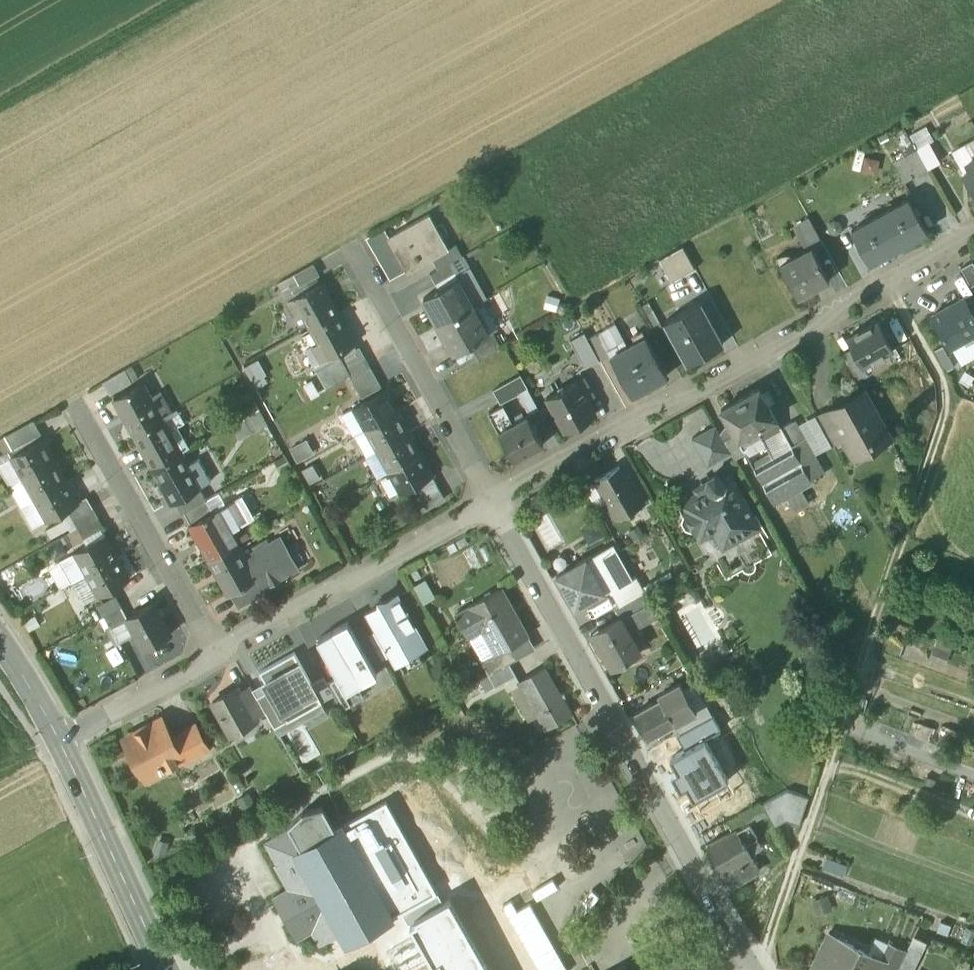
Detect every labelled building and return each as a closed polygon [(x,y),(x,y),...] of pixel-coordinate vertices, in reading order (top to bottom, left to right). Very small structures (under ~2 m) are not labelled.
[(926,127),(910,136),(917,149),(929,142),(927,139),(931,136),(926,127)] [(917,149),(928,169),(940,162),(929,142),(917,149)] [(917,149),(905,156),(915,176),(928,169),(917,149)] [(905,156),(893,163),(904,182),(915,176),(905,156)] [(966,165),(969,170),(963,173),(973,192),(973,160),(966,165)] [(908,199),(879,215),(898,247),(927,231),(908,199)] [(429,215),(389,237),(408,272),(432,259),(449,249),(448,249),(429,215)] [(879,215),(851,231),(869,263),(898,247),(879,215)] [(823,243),(809,218),(798,224),(810,249),(812,248),(812,249),(823,243)] [(449,249),(432,259),(438,269),(453,261),(461,256),(455,245),(448,249),(449,249)] [(683,248),(660,261),(672,283),(695,270),(683,248)] [(810,249),(780,265),(797,298),(813,289),(813,290),(830,281),(812,249),(812,248),(810,249)] [(438,269),(430,274),(436,285),(459,273),(453,261),(438,269)] [(961,268),(971,286),(973,284),(973,264),(972,262),(961,268)] [(313,265),(278,284),(287,302),(294,298),(320,284),(316,277),(319,276),(313,265)] [(457,280),(423,298),(439,326),(472,307),(457,280)] [(320,284),(294,298),(303,314),(311,329),(337,314),(320,284)] [(932,315),(949,344),(962,337),(973,330),(973,316),(967,303),(964,297),(932,315)] [(303,314),(294,298),(287,302),(296,318),(303,314)] [(700,303),(665,322),(688,364),(723,345),(700,303)] [(472,307),(439,326),(454,353),(488,335),(472,307)] [(337,314),(311,329),(319,343),(313,347),(321,363),(354,345),(337,314)] [(878,320),(846,338),(853,349),(862,366),(863,366),(893,348),(878,320)] [(962,337),(966,344),(973,339),(973,330),(962,337)] [(667,376),(642,331),(633,336),(636,343),(628,347),(649,385),(667,376)] [(599,333),(588,340),(599,361),(610,355),(607,350),(608,349),(599,333)] [(495,336),(472,349),(478,361),(501,348),(495,336)] [(649,385),(628,347),(620,352),(617,345),(608,349),(607,350),(610,355),(632,395),(649,385)] [(359,348),(340,358),(346,368),(364,358),(359,348)] [(853,349),(842,355),(856,379),(867,373),(863,366),(862,366),(853,349)] [(340,358),(317,371),(326,388),(350,375),(346,368),(340,358)] [(364,358),(346,368),(350,375),(351,378),(370,367),(364,358)] [(244,369),(252,383),(267,375),(259,361),(244,369)] [(138,378),(131,366),(124,370),(131,382),(138,378)] [(370,367),(351,378),(357,387),(375,377),(370,367)] [(124,370),(104,382),(110,394),(131,382),(124,370)] [(520,376),(493,391),(500,404),(527,390),(520,376)] [(375,377),(357,387),(362,397),(380,387),(375,377)] [(583,378),(546,398),(565,432),(596,415),(587,400),(594,396),(583,378)] [(141,383),(112,400),(125,422),(126,421),(133,434),(160,419),(148,398),(150,397),(149,397),(141,383)] [(759,388),(736,400),(745,415),(749,412),(758,425),(756,427),(775,416),(759,388)] [(384,390),(353,408),(365,429),(396,412),(384,390)] [(159,391),(149,397),(150,397),(148,398),(160,419),(162,418),(171,413),(166,405),(167,404),(159,391)] [(864,393),(830,412),(830,414),(843,436),(852,452),(869,442),(872,448),(890,439),(864,393)] [(736,400),(721,409),(733,430),(741,445),(760,435),(756,427),(758,425),(749,412),(745,415),(736,400)] [(513,424),(503,406),(488,414),(514,461),(543,445),(527,416),(513,424)] [(262,410),(233,422),(239,437),(268,425),(262,410)] [(396,412),(365,429),(377,451),(408,433),(396,412)] [(843,436),(830,414),(819,420),(832,443),(843,436)] [(781,427),(775,416),(756,427),(760,435),(770,452),(792,491),(800,486),(811,480),(791,444),(781,427)] [(160,419),(133,434),(145,455),(146,454),(153,467),(152,467),(152,468),(180,453),(168,432),(169,431),(162,418),(160,419)] [(802,438),(793,420),(781,427),(791,444),(802,438)] [(0,439),(0,446),(5,454),(39,434),(32,421),(0,439)] [(715,425),(693,438),(708,464),(730,452),(722,437),(715,425)] [(365,429),(354,435),(355,436),(354,436),(366,457),(366,456),(366,457),(377,451),(365,429)] [(733,430),(722,437),(730,452),(733,457),(745,451),(741,445),(733,430)] [(408,433),(377,451),(389,472),(420,454),(408,433)] [(823,474),(802,438),(791,444),(811,480),(823,474)] [(41,439),(10,456),(22,478),(54,461),(41,439)] [(306,439),(289,449),(298,464),(315,454),(306,439)] [(180,453),(152,468),(160,483),(164,490),(165,489),(167,492),(172,502),(177,500),(199,487),(188,466),(189,465),(189,464),(182,452),(180,453)] [(770,452),(751,462),(773,502),(785,495),(792,491),(770,452)] [(420,454),(389,472),(401,493),(414,486),(432,476),(420,454)] [(22,478),(10,456),(0,462),(0,469),(9,486),(22,478)] [(211,480),(199,458),(189,464),(189,465),(188,466),(199,487),(200,487),(211,480)] [(54,461),(22,478),(35,499),(65,482),(54,461)] [(314,464),(302,471),(310,485),(322,478),(314,464)] [(619,467),(595,481),(617,518),(644,502),(629,476),(625,478),(619,467)] [(722,477),(715,474),(708,478),(707,482),(710,488),(683,503),(687,511),(683,512),(682,520),(686,528),(693,530),(696,528),(701,535),(730,519),(735,527),(752,517),(748,510),(750,509),(749,507),(747,508),(730,477),(724,480),(722,477)] [(432,476),(414,486),(421,499),(422,498),(439,489),(432,476)] [(21,507),(35,499),(22,478),(9,486),(21,507)] [(65,482),(35,499),(47,520),(67,509),(77,503),(77,502),(65,482)] [(160,483),(154,486),(160,495),(167,492),(165,489),(164,490),(160,483)] [(809,503),(800,486),(792,491),(785,495),(794,511),(809,503)] [(199,487),(177,500),(184,513),(206,500),(200,487),(199,487)] [(439,489),(422,498),(428,508),(444,499),(439,489)] [(85,497),(77,502),(77,503),(67,509),(73,518),(91,508),(85,497)] [(238,497),(218,509),(227,523),(225,525),(229,532),(251,520),(238,497)] [(33,528),(47,520),(35,499),(21,507),(33,528)] [(206,500),(184,513),(191,524),(213,511),(206,500)] [(91,508),(73,518),(78,528),(98,517),(91,508)] [(191,524),(189,525),(201,548),(202,548),(209,560),(236,545),(229,532),(225,525),(227,523),(218,509),(213,511),(191,524)] [(98,517),(78,528),(84,538),(103,528),(98,517)] [(46,531),(51,539),(68,530),(64,521),(46,531)] [(105,534),(74,552),(87,574),(118,557),(105,534)] [(277,538),(243,558),(247,565),(249,564),(257,578),(265,592),(266,593),(290,578),(277,554),(284,550),(277,538)] [(236,545),(209,560),(216,573),(215,573),(227,595),(230,593),(257,578),(249,564),(247,565),(243,558),(236,545)] [(615,551),(595,562),(610,588),(612,592),(631,581),(615,551)] [(87,574),(74,552),(59,561),(71,583),(87,574)] [(118,557),(87,574),(99,595),(129,577),(118,557)] [(587,559),(558,576),(575,607),(610,588),(595,562),(590,565),(587,559)] [(99,595),(87,574),(71,583),(83,604),(99,595)] [(631,581),(612,592),(619,606),(643,592),(644,591),(636,577),(631,581)] [(257,578),(230,593),(238,608),(269,596),(266,593),(265,592),(257,578)] [(502,589),(456,614),(469,638),(481,631),(494,653),(494,654),(509,646),(528,635),(502,589)] [(619,606),(615,608),(620,619),(622,618),(649,604),(643,592),(619,606)] [(396,595),(387,601),(379,600),(379,605),(369,611),(380,630),(393,653),(397,660),(424,645),(396,595)] [(115,596),(97,606),(103,617),(104,616),(121,607),(115,596)] [(126,616),(125,617),(126,618),(136,635),(143,649),(170,634),(153,602),(126,616)] [(121,607),(104,616),(110,627),(126,618),(125,617),(126,616),(121,607)] [(136,635),(126,618),(110,627),(120,644),(136,635)] [(620,619),(591,635),(602,655),(604,654),(612,669),(628,661),(627,658),(640,651),(622,618),(620,619)] [(377,674),(347,622),(317,639),(337,676),(346,692),(357,686),(377,674)] [(380,630),(369,636),(382,660),(393,653),(380,630)] [(494,653),(481,660),(489,675),(510,663),(517,660),(509,646),(494,654),(494,653)] [(294,652),(260,672),(269,689),(287,721),(321,701),(294,652)] [(510,663),(489,675),(496,687),(517,676),(510,663)] [(545,666),(518,682),(545,729),(572,714),(545,666)] [(346,692),(337,676),(327,682),(341,708),(363,696),(357,686),(346,692)] [(680,683),(659,695),(661,698),(634,714),(642,728),(640,730),(647,742),(654,738),(653,736),(674,724),(696,711),(680,683)] [(256,697),(250,686),(239,692),(253,717),(264,711),(256,697)] [(236,687),(211,702),(230,735),(255,721),(253,717),(239,692),(236,687)] [(269,689),(256,697),(264,711),(274,728),(287,721),(269,689)] [(696,711),(674,724),(680,734),(688,730),(712,716),(706,706),(696,711)] [(712,716),(688,730),(696,744),(704,739),(705,739),(720,731),(712,716)] [(161,719),(124,739),(135,759),(140,756),(148,770),(158,764),(161,770),(181,759),(183,762),(189,759),(175,734),(171,736),(161,719)] [(196,722),(175,734),(189,759),(210,747),(196,722)] [(696,744),(670,759),(678,772),(676,773),(685,788),(687,787),(694,800),(728,780),(705,739),(704,739),(696,744)] [(449,899),(444,902),(437,890),(436,891),(386,802),(341,827),(335,831),(321,807),(302,812),(287,827),(288,829),(265,843),(277,864),(274,866),(287,890),(273,898),(282,914),(285,915),(288,921),(288,925),(296,940),(312,932),(320,945),(339,934),(346,946),(347,945),(393,919),(392,918),(401,913),(408,926),(410,925),(434,966),(439,963),(443,969),(489,969),(449,899)] [(760,802),(746,810),(753,822),(767,814),(760,802)] [(749,823),(737,830),(745,844),(757,837),(750,824),(749,823)] [(732,831),(707,845),(722,872),(722,871),(731,886),(759,870),(751,855),(745,844),(737,830),(736,829),(732,831)] [(829,933),(813,967),(818,969),(871,969),(873,967),(879,969),(885,969),(889,962),(884,959),(829,933)] [(897,969),(913,969),(926,944),(913,938),(897,969)] [(907,950),(891,943),(884,959),(889,962),(885,969),(897,969),(907,950)] [(678,952),(645,969),(688,969),(678,952)]
